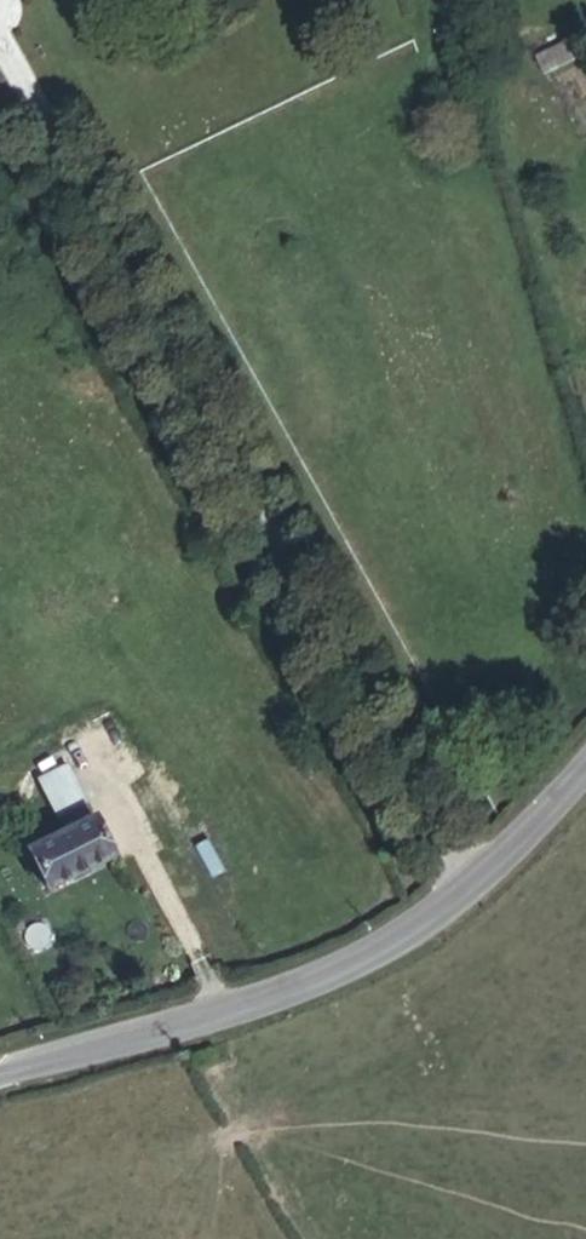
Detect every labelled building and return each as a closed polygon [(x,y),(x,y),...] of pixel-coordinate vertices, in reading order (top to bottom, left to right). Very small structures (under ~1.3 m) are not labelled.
[(537,56),(546,76),(585,58),(585,50),(580,37),(537,56)] [(37,877),(101,844),(75,786),(48,799),(58,821),(20,840),(37,877)]
